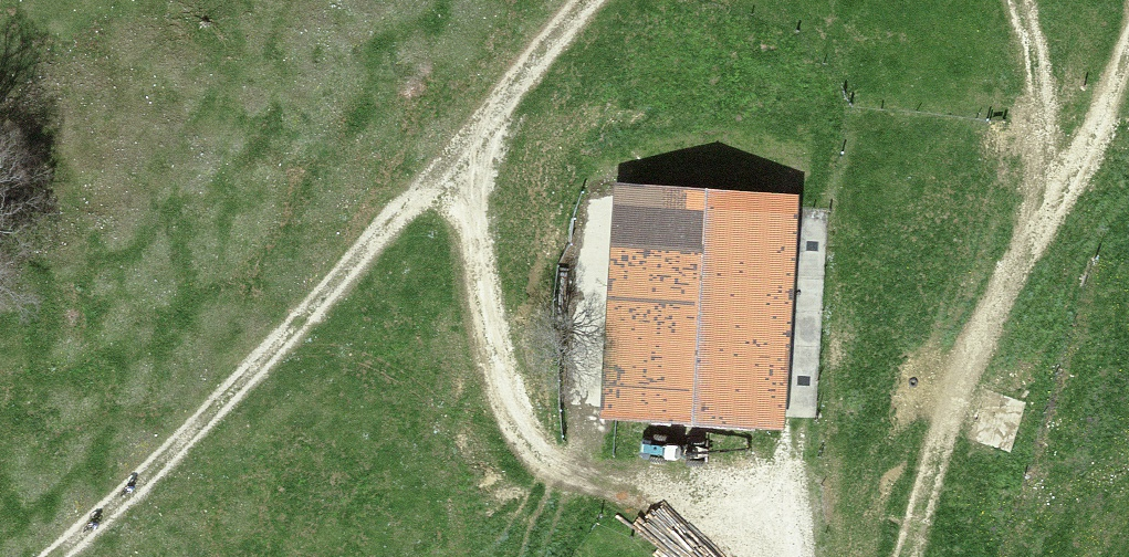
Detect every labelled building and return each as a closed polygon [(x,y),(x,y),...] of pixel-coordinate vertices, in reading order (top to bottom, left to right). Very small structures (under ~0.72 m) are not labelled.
[(779,209),(624,199),(611,411),(765,421),(779,209)]
